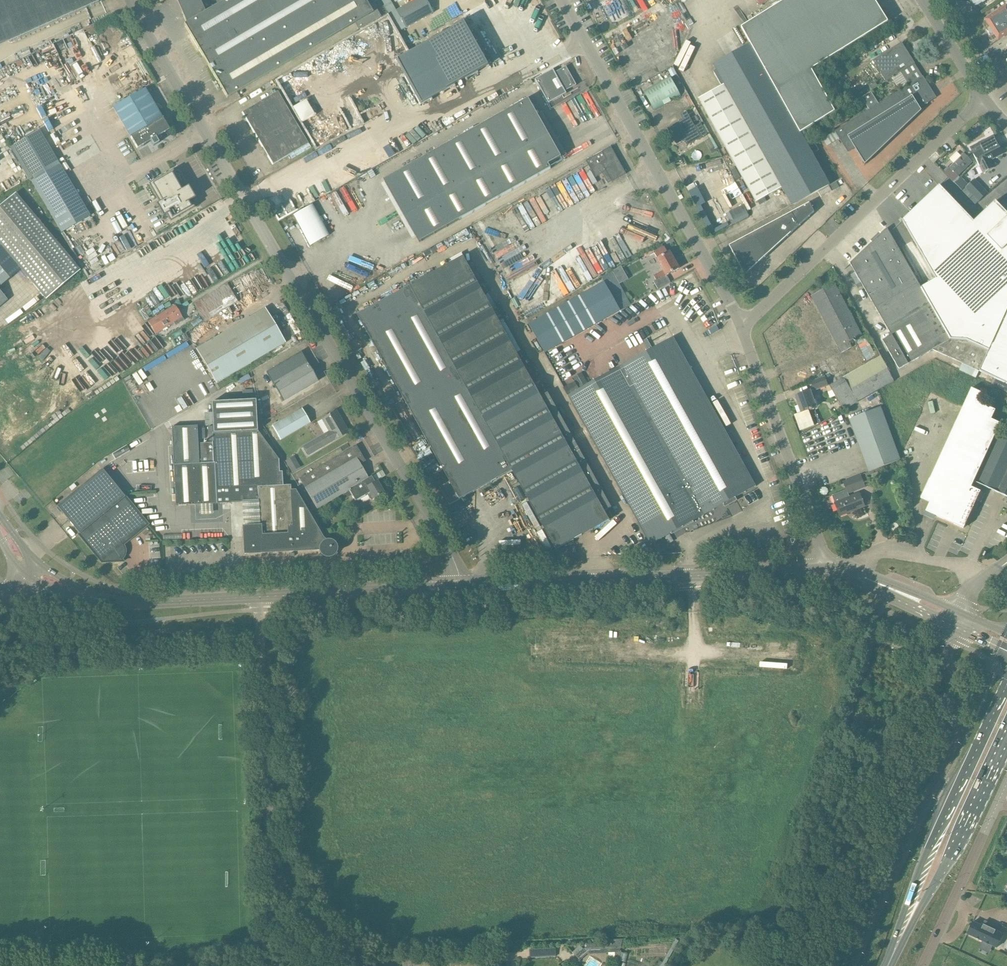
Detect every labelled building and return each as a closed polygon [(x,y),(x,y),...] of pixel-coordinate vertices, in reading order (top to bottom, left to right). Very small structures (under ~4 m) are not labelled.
[(10,42),(99,2),(98,0),(0,0),(0,19),(10,42)] [(208,11),(197,18),(192,11),(185,15),(189,23),(186,24),(188,26),(230,97),(357,21),(361,27),(383,14),(374,0),(226,0),(208,11)] [(424,0),(415,0),(395,11),(405,29),(431,14),(424,0)] [(755,19),(798,87),(815,76),(811,70),(888,22),(875,0),(786,0),(755,19)] [(1006,6),(986,19),(999,40),(1006,34),(1006,7),(1006,6)] [(837,111),(815,76),(798,87),(755,19),(741,28),(802,133),(837,111)] [(490,66),(470,31),(469,32),(466,26),(467,25),(465,21),(442,34),(442,32),(440,33),(441,34),(430,40),(430,39),(428,40),(429,41),(418,47),(417,46),(416,47),(416,48),(406,54),(405,52),(404,53),(405,55),(395,60),(396,63),(395,64),(396,65),(399,64),(405,75),(402,76),(403,78),(404,77),(408,85),(407,85),(408,87),(409,86),(414,94),(412,95),(413,97),(415,96),(420,105),(430,99),(430,101),(432,100),(430,97),(441,91),(442,94),(444,93),(443,92),(454,86),(455,87),(456,86),(455,84),(465,78),(467,81),(468,80),(467,78),(479,72),(478,71),(486,66),(487,67),(490,66)] [(901,44),(874,61),(886,80),(900,72),(910,86),(914,84),(918,81),(923,78),(914,63),(901,44)] [(829,185),(750,45),(714,65),(717,69),(713,71),(721,85),(725,83),(725,84),(698,99),(755,202),(782,188),(792,205),(829,185)] [(576,85),(566,66),(556,72),(554,69),(536,79),(549,103),(567,93),(566,91),(576,85)] [(681,96),(670,76),(643,92),(654,111),(664,105),(665,106),(671,102),(671,101),(681,96)] [(936,98),(923,78),(880,105),(871,111),(837,132),(849,152),(855,148),(865,165),(922,111),(920,108),(936,98)] [(169,130),(145,88),(113,107),(136,148),(150,141),(153,146),(158,143),(155,138),(169,130)] [(871,111),(880,105),(871,91),(862,97),(871,111)] [(308,144),(277,92),(242,112),(273,164),(308,144)] [(561,156),(529,98),(423,156),(384,178),(420,241),(458,219),(551,168),(549,163),(561,156)] [(695,126),(687,111),(682,114),(684,119),(667,128),(674,139),(684,133),(690,144),(707,134),(701,123),(695,126)] [(13,144),(58,234),(88,218),(43,129),(13,144)] [(819,150),(811,136),(807,139),(814,153),(819,150)] [(1003,154),(993,136),(970,147),(979,166),(983,173),(994,168),(990,161),(1003,154)] [(626,174),(611,147),(587,161),(595,175),(596,177),(603,173),(608,183),(612,181),(612,182),(626,174)] [(972,162),(964,154),(950,168),(945,173),(953,182),(959,176),(972,162)] [(188,186),(183,189),(173,170),(148,184),(159,203),(155,205),(162,217),(166,215),(170,222),(194,208),(190,201),(195,199),(188,186)] [(960,177),(954,183),(961,190),(967,185),(960,177)] [(984,188),(976,179),(963,191),(971,199),(984,188)] [(693,183),(686,187),(688,192),(696,187),(693,183)] [(930,304),(951,340),(965,340),(989,351),(1006,311),(1006,213),(996,201),(974,222),(939,185),(903,220),(936,279),(921,288),(930,304)] [(832,191),(829,186),(818,192),(821,197),(832,191)] [(699,187),(690,191),(697,208),(706,204),(699,187)] [(20,268),(44,297),(78,269),(14,192),(0,203),(0,285),(20,268)] [(814,212),(810,203),(729,246),(745,275),(814,212)] [(743,204),(727,212),(732,224),(749,216),(743,204)] [(329,235),(313,205),(293,215),(310,246),(329,235)] [(887,328),(930,304),(921,288),(887,228),(850,263),(887,328)] [(668,253),(665,247),(654,253),(657,259),(664,270),(654,276),(656,281),(654,282),(658,289),(671,282),(667,275),(679,269),(669,252),(668,253)] [(541,396),(464,257),(358,315),(450,482),(440,487),(450,505),(460,500),(512,471),(556,549),(609,520),(605,511),(611,507),(548,392),(541,396)] [(204,321),(256,292),(245,273),(194,302),(204,321)] [(584,293),(529,324),(545,353),(621,311),(620,310),(604,282),(584,293)] [(861,335),(834,284),(812,296),(839,347),(838,348),(841,353),(852,347),(849,342),(861,335)] [(951,340),(930,304),(887,328),(891,336),(883,341),(899,369),(934,350),(941,346),(947,348),(951,340)] [(184,320),(175,306),(148,322),(155,334),(173,322),(175,326),(184,320)] [(264,307),(195,349),(217,384),(285,342),(264,307)] [(989,351),(977,378),(984,381),(987,374),(1006,383),(1006,311),(989,351)] [(735,497),(756,486),(673,337),(568,396),(651,544),(723,504),(725,507),(728,508),(736,504),(737,500),(735,497)] [(874,352),(866,337),(858,342),(868,361),(880,355),(879,352),(878,350),(874,352)] [(977,378),(989,351),(965,340),(951,340),(947,348),(941,346),(934,350),(963,363),(959,370),(977,378)] [(317,381),(300,351),(266,371),(284,401),(317,381)] [(881,357),(830,386),(832,390),(844,410),(895,381),(881,357)] [(142,368),(124,377),(151,427),(161,422),(158,417),(162,417),(167,414),(164,409),(156,408),(151,401),(146,401),(146,407),(140,397),(142,368)] [(828,385),(825,378),(812,382),(814,390),(828,385)] [(578,388),(575,382),(564,388),(568,394),(578,388)] [(981,393),(971,389),(922,498),(931,502),(927,511),(963,528),(980,492),(971,487),(1000,424),(991,420),(995,410),(977,402),(981,393)] [(816,407),(810,391),(796,397),(802,412),(795,415),(801,430),(814,425),(809,410),(816,407)] [(256,431),(255,399),(210,402),(211,433),(209,433),(210,443),(200,443),(201,463),(199,463),(197,425),(172,427),(176,506),(258,501),(259,525),(243,526),(244,553),(320,549),(320,551),(320,552),(321,553),(322,554),(323,555),(324,556),(325,557),(327,557),(328,557),(330,557),(331,556),(332,556),(333,555),(334,554),(335,552),(336,551),(336,550),(336,548),(336,547),(335,545),(334,544),(333,543),(332,542),(331,541),(330,541),(328,540),(327,540),(325,540),(324,540),(323,539),(322,538),(291,485),(283,485),(282,471),(279,472),(278,459),(257,431),(256,431)] [(900,460),(881,408),(850,419),(870,471),(900,460)] [(310,423),(302,409),(272,426),(280,440),(310,423)] [(348,432),(335,411),(323,419),(330,432),(304,446),(308,454),(333,440),(348,432)] [(998,431),(975,482),(1006,496),(1006,435),(998,431)] [(369,478),(368,478),(360,464),(365,461),(356,445),(299,478),(317,510),(349,491),(349,490),(369,478)] [(300,467),(294,456),(285,460),(292,472),(300,467)] [(80,534),(125,496),(102,468),(57,506),(79,534),(80,534)] [(518,483),(512,472),(508,475),(513,485),(518,483)] [(349,490),(349,491),(355,501),(369,492),(372,499),(383,492),(377,481),(374,482),(371,476),(368,478),(369,478),(349,490)] [(865,488),(861,476),(844,482),(847,490),(833,496),(840,516),(865,506),(859,493),(850,497),(849,494),(865,488)] [(148,524),(125,496),(80,534),(79,534),(102,563),(123,561),(122,559),(123,557),(125,555),(125,552),(125,550),(124,547),(123,545),(148,524)] [(973,922),(967,934),(997,948),(1003,934),(982,924),(981,926),(973,922)] [(587,944),(587,949),(609,948),(620,947),(624,948),(624,943),(622,942),(622,939),(609,940),(609,943),(587,944)] [(580,945),(573,952),(577,956),(584,949),(580,945)]
